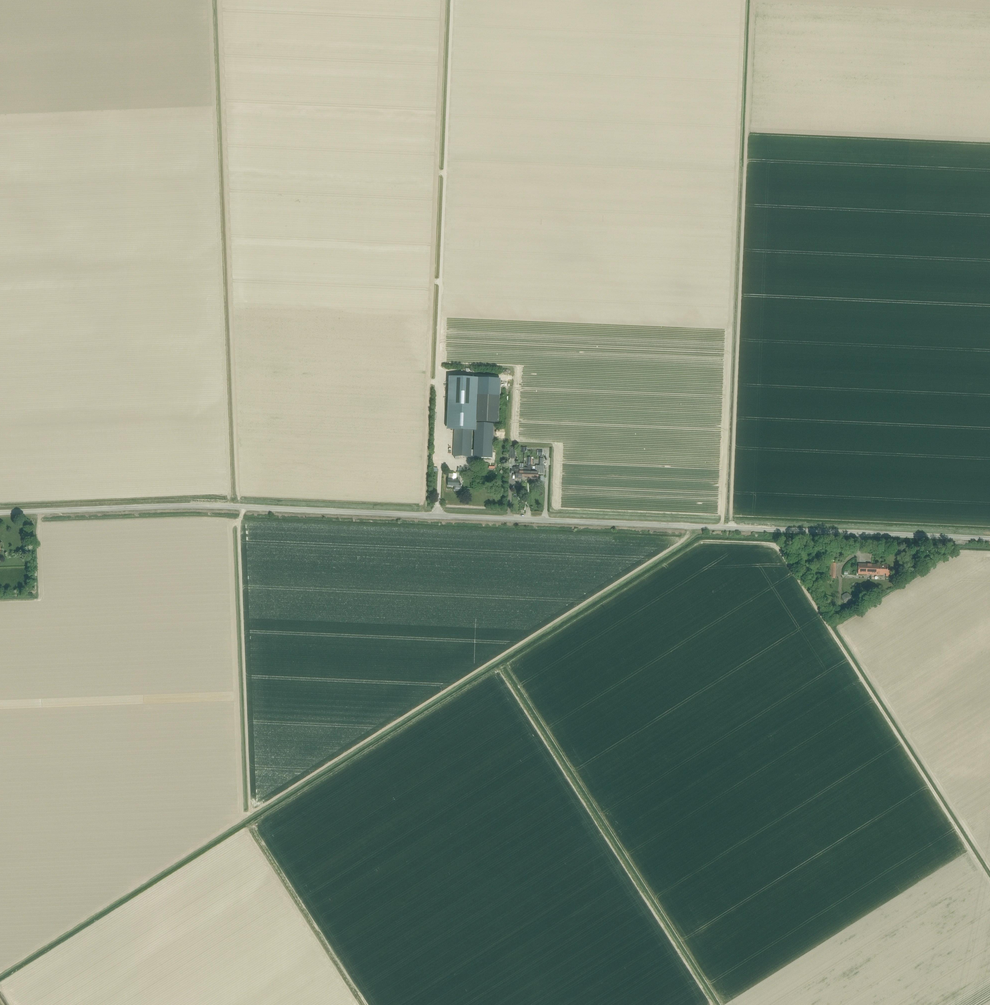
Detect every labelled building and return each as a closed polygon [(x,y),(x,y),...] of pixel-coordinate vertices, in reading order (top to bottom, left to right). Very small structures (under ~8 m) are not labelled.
[(477,413),(477,395),(478,395),(478,387),(449,385),(448,412),(477,413)] [(499,423),(500,396),(495,396),(495,395),(482,395),(481,395),(477,395),(476,422),(499,423)] [(470,458),(473,458),(492,459),(493,424),(475,423),(474,450),(471,450),(471,431),(454,431),(453,457),(470,458)] [(530,472),(530,479),(537,480),(538,480),(538,474),(544,474),(544,466),(536,466),(535,472),(531,472),(530,472)] [(523,479),(523,468),(514,467),(514,472),(516,472),(515,479),(516,479),(523,479)] [(459,484),(459,481),(452,480),(452,474),(448,474),(448,480),(448,486),(454,487),(454,491),(461,491),(461,484),(459,484)] [(883,565),(881,565),(859,564),(858,574),(883,575),(883,574),(886,574),(886,576),(889,577),(889,571),(887,571),(888,565),(883,564),(883,565)] [(851,602),(852,596),(847,593),(842,596),(841,602),(846,605),(851,602)]
